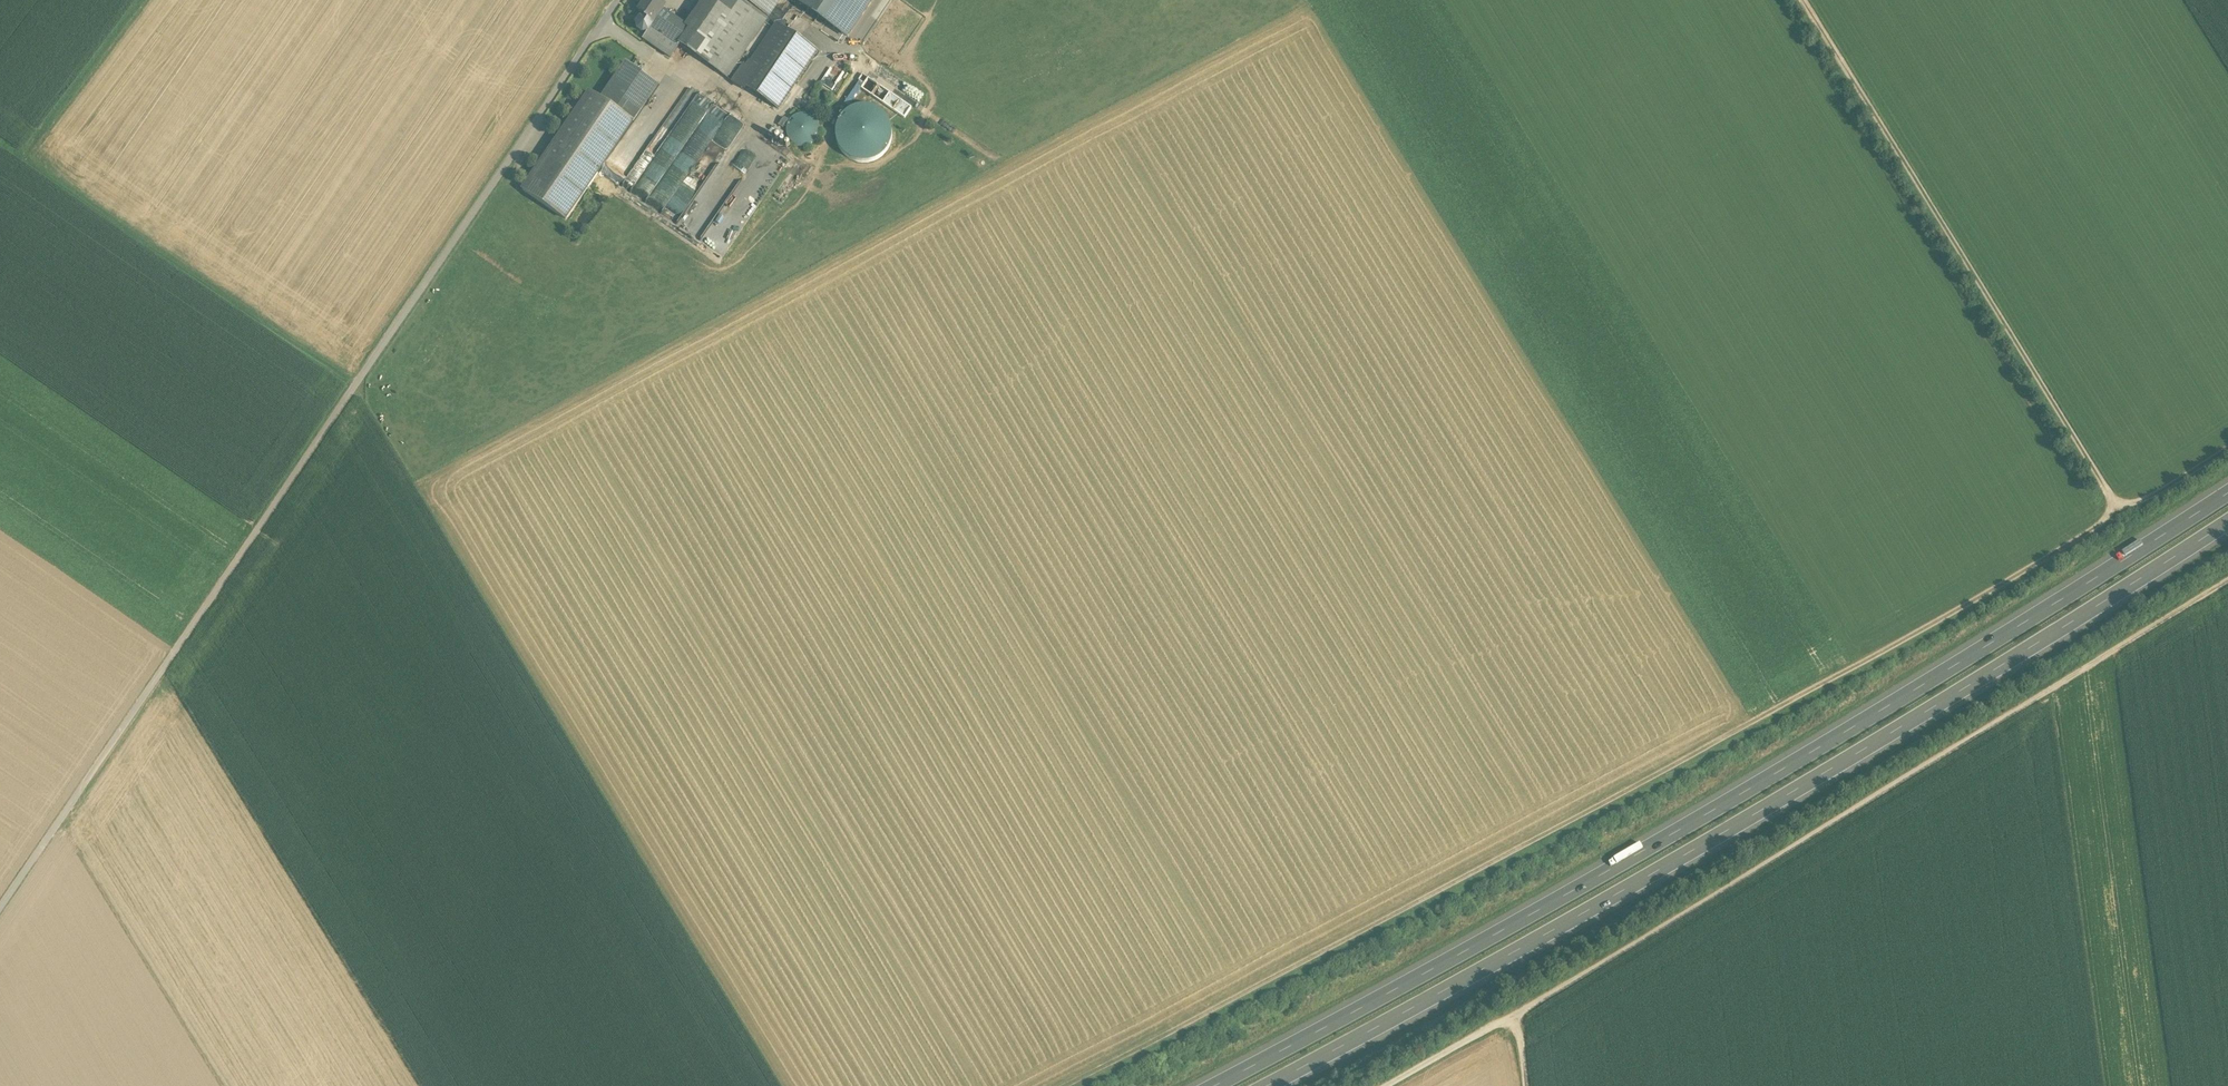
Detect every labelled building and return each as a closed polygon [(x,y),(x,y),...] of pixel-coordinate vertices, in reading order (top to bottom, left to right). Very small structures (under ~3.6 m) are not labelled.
[(657,0),(646,0),(638,12),(645,17),(643,19),(640,19),(637,24),(638,30),(643,33),(647,32),(651,27),(652,27),(663,11),(666,7),(657,0)] [(663,11),(652,27),(679,46),(727,79),(768,19),(741,0),(709,0),(689,29),(663,11)] [(768,19),(781,0),(741,0),(768,19)] [(847,37),(872,0),(793,0),(847,37)] [(776,24),(750,63),(760,70),(747,89),(779,110),(818,53),(776,24)] [(652,27),(651,27),(647,32),(643,39),(670,58),(679,46),(652,27)] [(658,85),(626,63),(601,100),(633,122),(658,85)] [(747,89),(760,70),(750,63),(746,69),(742,66),(732,82),(746,92),(747,89)] [(863,90),(905,119),(912,108),(871,80),(863,90)] [(666,214),(729,109),(691,87),(663,134),(667,136),(632,194),(666,214)] [(633,123),(590,93),(523,190),(566,220),(633,123)] [(877,158),(883,154),(888,147),(892,140),(893,132),(891,124),(888,117),(882,111),(875,107),(868,105),(860,105),(852,107),(845,112),(840,118),(837,126),(836,133),(837,141),(841,149),(846,155),(853,159),(861,161),(869,161),(877,158)] [(813,144),(817,140),(819,135),(820,129),(818,124),(815,119),(811,116),(805,114),(800,115),(794,117),(790,121),(788,126),(788,132),(789,137),(792,142),(797,145),(802,147),(808,146),(813,144)]
